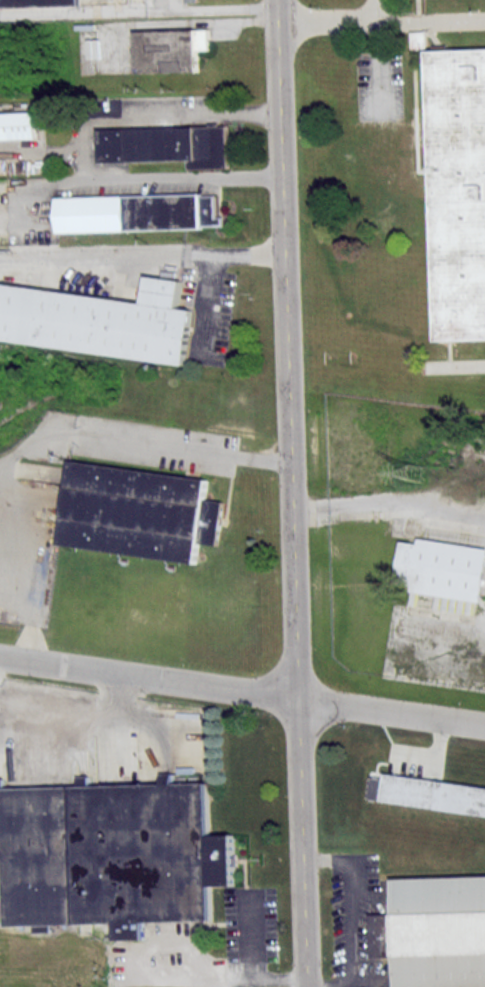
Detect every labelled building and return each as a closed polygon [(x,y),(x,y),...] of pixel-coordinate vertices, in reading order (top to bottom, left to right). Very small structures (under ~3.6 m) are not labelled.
[(136,31),(210,29),(210,49),(199,49),(200,70),(137,72),(136,31)] [(430,50),(484,48),(484,338),(440,339),(436,199),(397,200),(397,220),(371,221),(370,177),(355,177),(354,144),(371,144),(371,141),(394,141),(395,153),(401,153),(401,149),(428,148),(428,151),(433,151),(430,50)] [(38,138),(37,110),(0,111),(0,139),(38,138)] [(100,128),(228,125),(228,168),(189,169),(189,159),(101,161),(100,128)] [(59,234),(58,199),(216,196),(216,217),(224,217),(225,226),(202,227),(202,231),(59,234)] [(195,311),(178,309),(182,281),(146,276),(143,304),(0,285),(0,340),(187,365),(195,311)] [(58,543),(70,459),(208,480),(205,499),(222,501),(216,543),(202,541),(198,565),(58,543)] [(420,536),(484,546),(484,593),(484,600),(412,589),(413,583),(395,580),(402,540),(419,542),(420,536)] [(484,814),(484,787),(387,773),(385,777),(372,775),(369,797),(484,814)] [(5,857),(7,925),(115,922),(115,939),(146,938),(145,921),(212,919),(211,886),(236,885),(235,834),(211,835),(209,783),(0,788),(0,857),(5,857)] [(396,877),(484,874),(484,986),(398,986),(397,956),(372,957),(371,913),(396,913),(396,877)]
